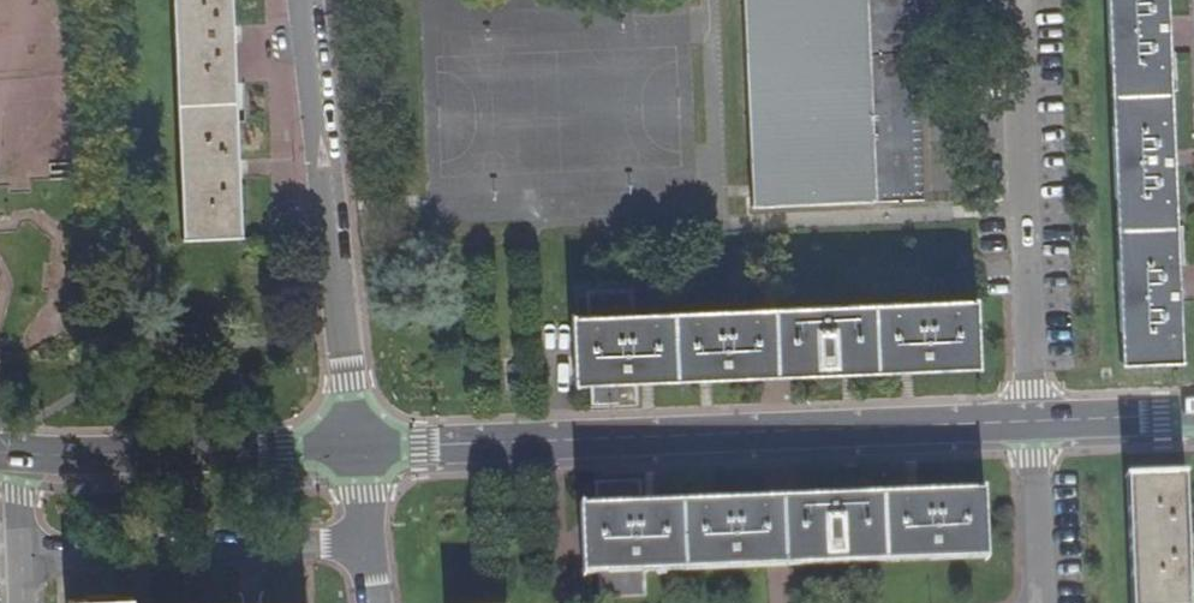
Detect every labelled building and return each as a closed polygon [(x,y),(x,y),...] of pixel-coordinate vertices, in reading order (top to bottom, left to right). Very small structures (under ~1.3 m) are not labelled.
[(178,240),(235,237),(233,179),(226,0),(169,0),(178,240)] [(916,0),(743,0),(751,184),(752,197),(752,207),(870,203),(871,207),(878,206),(923,206),(916,0)] [(1121,365),(1176,363),(1173,279),(1168,163),(1162,32),(1161,0),(1105,0),(1121,365)] [(584,292),(588,397),(634,395),(634,376),(913,364),(975,361),(972,302),(636,313),(630,313),(630,290),(584,292)] [(634,395),(588,397),(588,408),(635,407),(634,395)] [(1130,602),(1189,602),(1187,550),(1184,475),(1125,477),(1130,602)] [(595,550),(597,601),(644,599),(643,571),(768,564),(801,562),(984,551),(982,495),(801,501),(639,507),(638,480),(592,483),(594,534),(595,550)]
